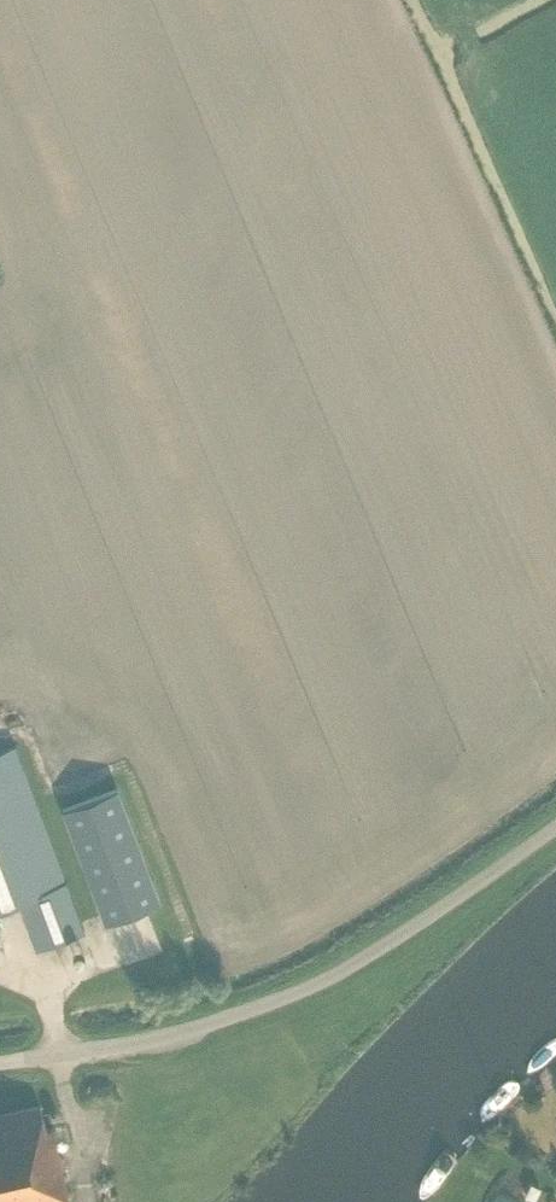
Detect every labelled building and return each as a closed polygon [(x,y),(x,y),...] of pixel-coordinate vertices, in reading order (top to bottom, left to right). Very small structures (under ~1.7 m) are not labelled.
[(31,793),(13,746),(0,751),(0,908),(17,901),(35,949),(84,930),(65,881),(64,881),(31,793)] [(105,923),(159,902),(116,788),(61,809),(105,923)] [(40,1106),(0,1115),(0,1201),(64,1201),(69,1201),(52,1128),(45,1130),(40,1106)]
